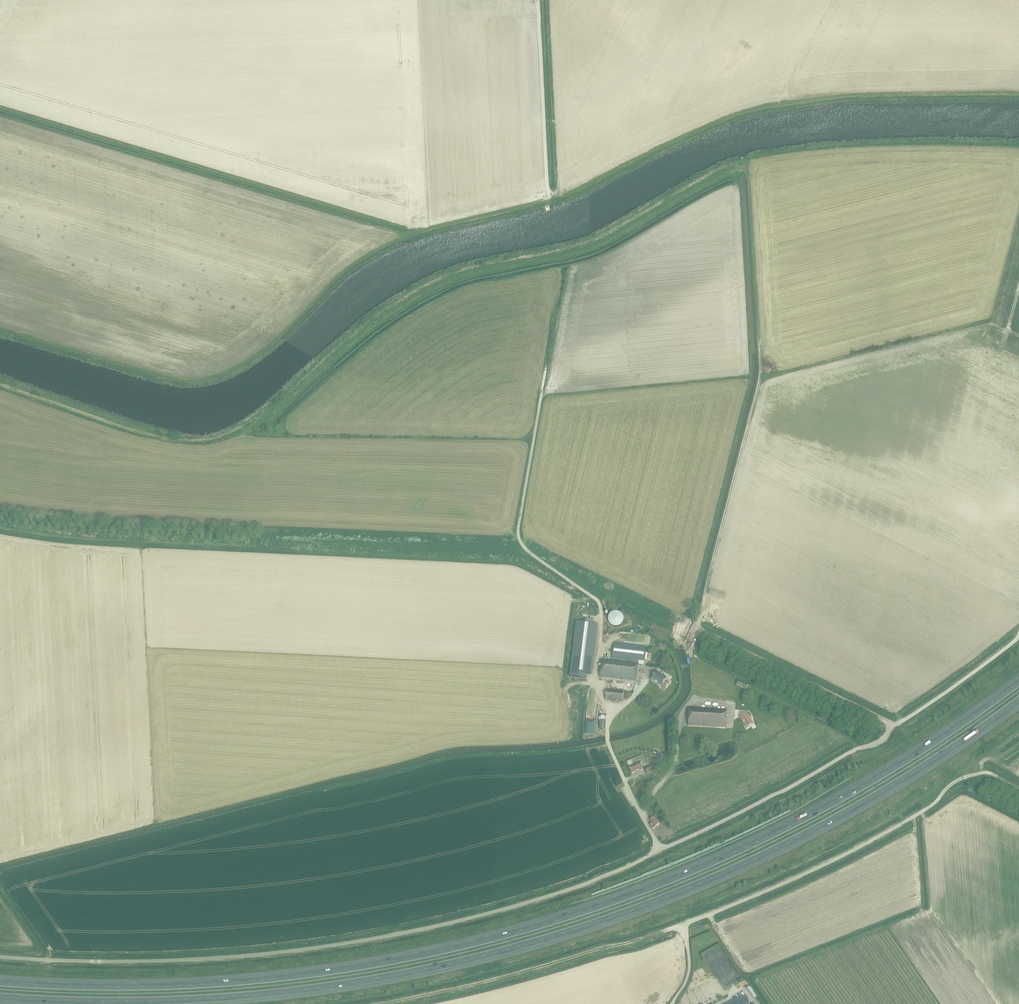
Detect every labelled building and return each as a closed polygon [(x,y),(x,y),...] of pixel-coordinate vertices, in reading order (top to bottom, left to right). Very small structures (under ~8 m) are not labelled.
[(617,612),(616,611),(615,612),(613,612),(612,612),(611,613),(610,614),(609,615),(609,617),(608,618),(608,619),(608,621),(609,622),(609,623),(610,624),(611,625),(612,626),(613,626),(615,627),(616,627),(617,627),(619,626),(620,626),(621,625),(622,624),(623,623),(623,622),(624,621),(624,619),(624,618),(623,617),(623,615),(622,614),(621,613),(620,612),(619,612),(617,612)] [(577,622),(570,677),(586,679),(587,674),(591,675),(597,625),(577,622)] [(646,647),(641,646),(614,643),(612,659),(631,661),(631,663),(602,659),(600,677),(637,681),(639,665),(644,665),(646,647)] [(665,688),(668,684),(669,683),(665,681),(667,678),(665,677),(667,675),(663,672),(661,674),(657,672),(651,680),(661,687),(662,686),(665,688)] [(748,685),(739,680),(737,685),(746,689),(748,685)] [(623,692),(618,692),(607,690),(606,695),(606,700),(623,701),(623,692)] [(726,727),(726,722),(727,710),(689,708),(688,725),(726,727)] [(747,728),(751,726),(753,724),(750,718),(752,717),(749,712),(747,714),(740,718),(747,728)] [(586,736),(594,736),(595,722),(587,722),(586,736)] [(638,757),(631,760),(634,765),(629,767),(632,774),(638,771),(639,771),(643,769),(642,766),(645,764),(642,758),(641,756),(638,757)] [(647,774),(656,770),(654,764),(644,769),(647,774)] [(652,829),(660,824),(654,817),(650,820),(652,823),(649,824),(652,829)] [(750,990),(747,992),(754,1002),(757,1000),(750,990)] [(746,995),(725,1003),(750,1003),(746,995)]
